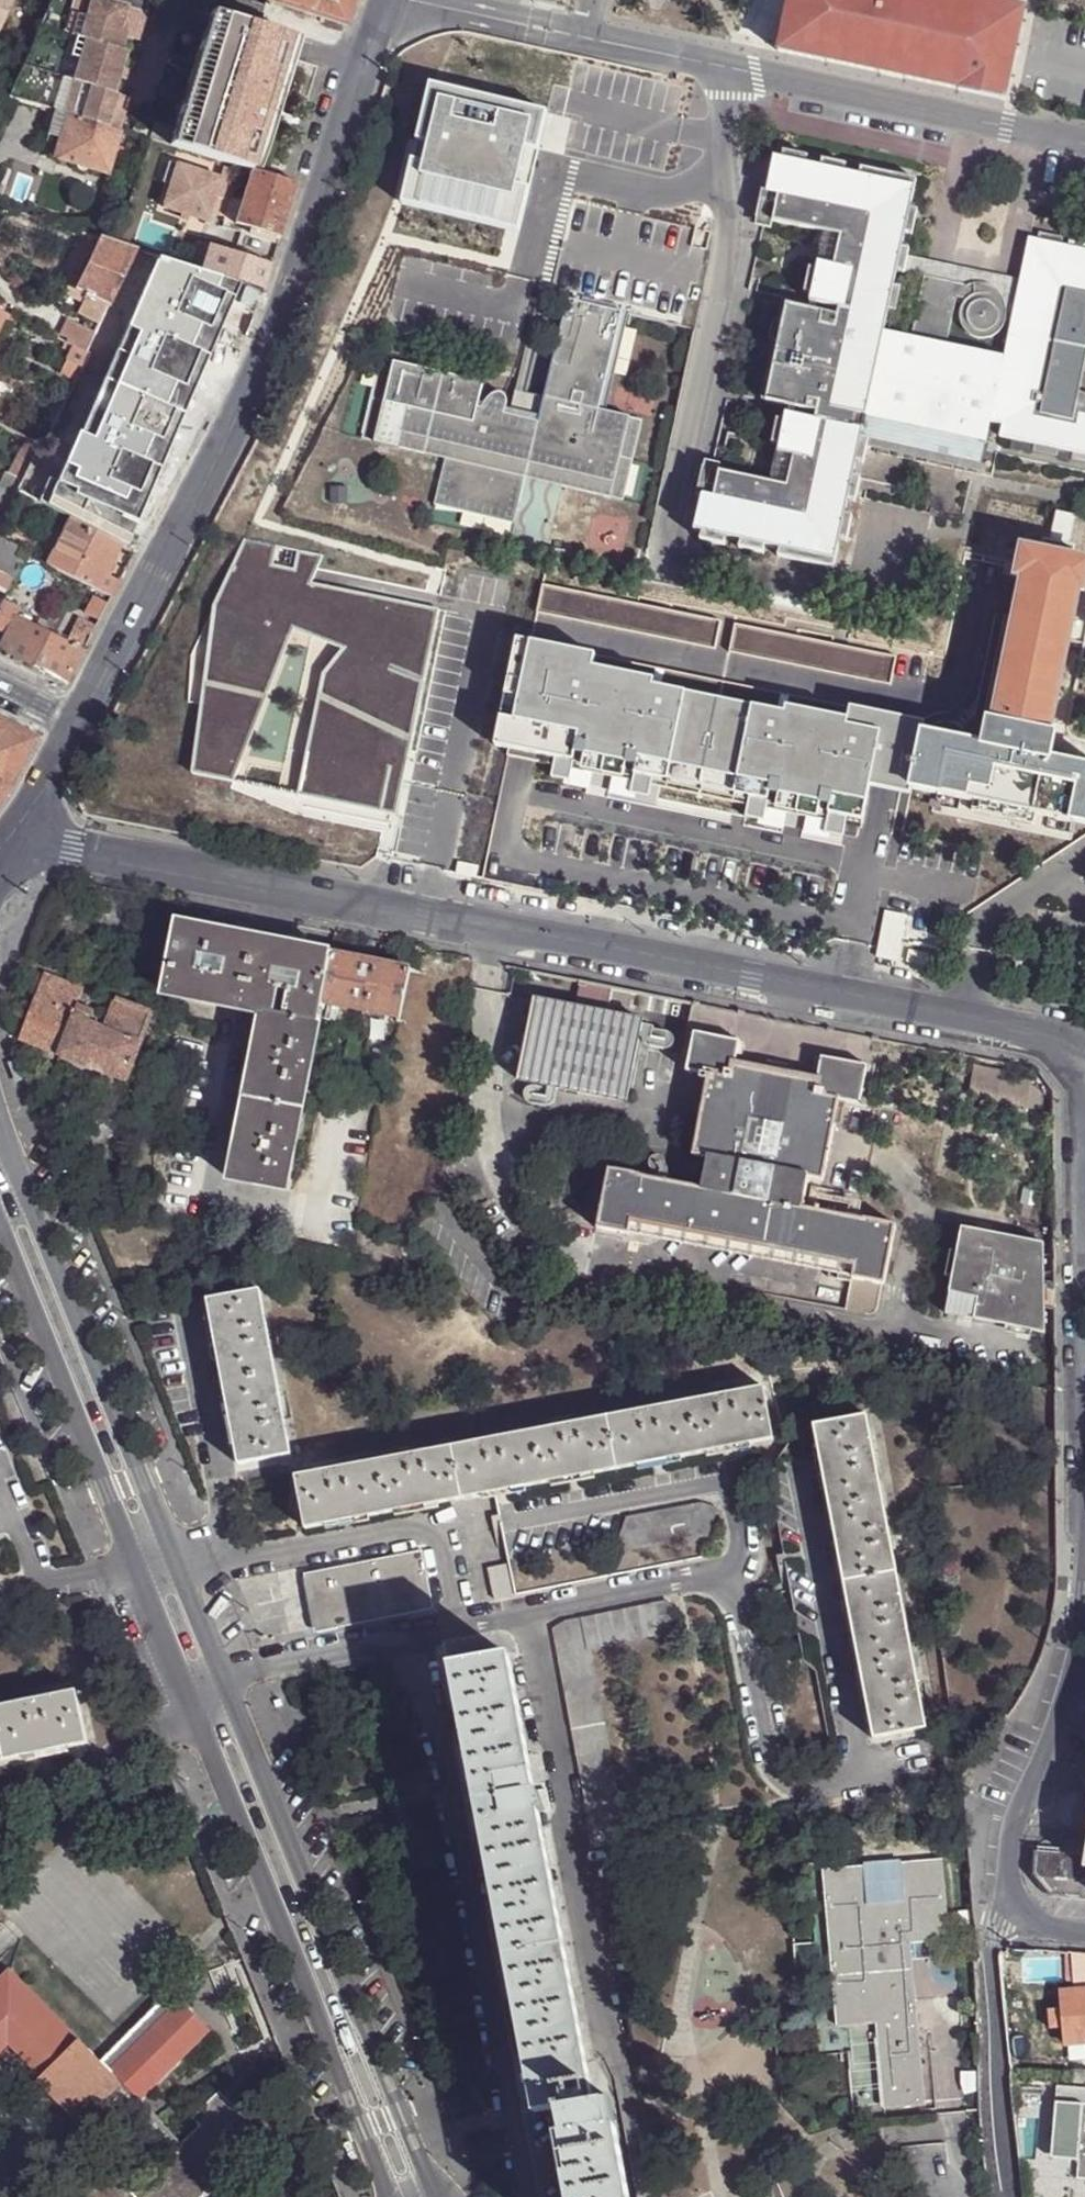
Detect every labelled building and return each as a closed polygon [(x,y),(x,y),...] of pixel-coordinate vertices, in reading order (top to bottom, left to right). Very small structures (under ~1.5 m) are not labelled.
[(14,0),(0,0),(0,31),(1,31),(14,0)] [(116,130),(126,98),(112,93),(126,51),(120,50),(124,37),(128,25),(141,28),(144,19),(139,10),(109,0),(91,0),(79,35),(85,37),(60,113),(70,116),(116,130)] [(260,26),(266,4),(255,0),(224,0),(220,14),(225,15),(260,26)] [(357,0),(278,0),(349,23),(357,0)] [(538,5),(557,8),(558,0),(539,0),(538,5)] [(1003,102),(1022,11),(970,0),(790,0),(779,53),(957,91),(957,92),(1003,102)] [(204,80),(182,149),(193,152),(251,168),(293,36),(260,26),(225,15),(220,32),(207,71),(204,80)] [(128,25),(124,37),(136,41),(141,28),(128,25)] [(190,76),(204,80),(207,71),(220,32),(205,27),(190,76)] [(16,90),(18,85),(20,82),(0,75),(0,85),(16,90)] [(519,229),(547,109),(432,82),(403,201),(519,229)] [(65,133),(70,116),(60,113),(58,112),(52,131),(60,132),(65,133)] [(116,130),(70,116),(65,133),(69,135),(62,160),(111,174),(123,132),(116,130)] [(53,158),(62,160),(69,135),(65,133),(60,132),(53,158)] [(914,182),(859,171),(858,177),(843,174),(844,168),(821,163),(819,169),(804,166),(805,160),(781,154),(780,162),(771,159),(765,192),(764,195),(776,198),(770,223),(770,224),(822,235),(838,239),(831,268),(815,265),(814,272),(806,271),(801,295),(809,296),(807,305),(836,312),(835,318),(784,307),(763,404),(814,415),(813,422),(784,415),(782,425),(775,423),(770,447),(777,448),(775,456),(791,460),(785,489),(769,485),(717,475),(711,502),(694,498),(694,499),(699,500),(692,534),(700,536),(698,543),(722,548),(724,541),(739,544),(737,551),(761,557),(762,550),(777,553),(776,560),(832,571),(838,542),(845,544),(850,520),(843,518),(846,504),(853,505),(858,481),(851,479),(854,465),(861,466),(866,442),(859,441),(861,432),(843,428),(846,415),(864,419),(983,444),(987,425),(1000,428),(997,440),(1032,447),(1031,454),(1054,459),(1056,452),(1071,455),(1069,462),(1084,466),(1084,234),(1070,230),(1065,249),(1059,248),(1060,241),(1036,236),(1035,243),(1026,241),(1018,282),(1013,304),(1008,326),(1001,361),(971,355),(944,349),(955,301),(964,304),(962,307),(959,312),(958,317),(957,320),(957,324),(959,329),(962,335),(966,338),(970,341),(976,342),(982,342),(987,341),(992,339),(997,336),(1001,331),(1003,324),(1003,318),(1002,309),(998,299),(993,292),(988,289),(980,287),(972,288),(964,288),(922,279),(921,280),(909,341),(889,337),(882,335),(887,314),(893,316),(899,291),(892,289),(895,275),(902,276),(906,258),(907,252),(900,251),(903,236),(910,238),(915,213),(908,211),(914,182)] [(177,167),(162,210),(207,225),(215,200),(231,205),(240,176),(224,171),(220,182),(177,167)] [(276,234),(280,235),(290,204),(297,183),(297,182),(252,169),(246,187),(240,209),(237,208),(233,221),(235,222),(245,225),(255,228),(276,234)] [(246,187),(238,184),(231,206),(237,208),(240,209),(246,187)] [(764,195),(765,192),(760,191),(754,221),(762,223),(762,221),(770,223),(776,198),(764,195)] [(46,228),(48,222),(40,219),(37,225),(46,228)] [(245,225),(235,222),(231,236),(241,239),(245,225)] [(82,242),(85,233),(56,224),(53,231),(82,242)] [(276,234),(255,228),(253,234),(273,241),(276,234)] [(838,239),(822,235),(815,265),(831,268),(838,239)] [(136,249),(117,243),(107,240),(100,238),(75,292),(89,299),(108,308),(136,249)] [(263,289),(272,263),(198,240),(190,266),(220,276),(263,289)] [(1003,318),(1003,324),(1008,326),(1013,304),(1018,282),(906,258),(902,276),(921,280),(922,279),(964,288),(972,288),(980,287),(988,289),(993,292),(998,299),(1002,309),(1003,318)] [(247,332),(263,289),(220,276),(205,319),(247,332)] [(615,305),(580,296),(579,302),(614,309),(615,305)] [(84,309),(103,318),(108,308),(89,299),(84,309)] [(426,441),(447,445),(444,460),(436,494),(457,498),(457,500),(457,504),(459,507),(461,509),(465,510),(467,510),(470,509),(473,509),(476,510),(478,511),(480,513),(482,515),(484,517),(486,517),(488,517),(491,517),(493,515),(495,513),(496,511),(497,507),(517,512),(525,478),(528,463),(564,472),(561,486),(610,498),(614,477),(618,478),(622,478),(625,476),(628,473),(629,470),(628,466),(626,463),(625,459),(626,456),(627,453),(628,449),(626,446),(622,444),(607,443),(591,440),(598,410),(620,311),(614,309),(579,302),(566,299),(543,398),(514,391),(509,415),(503,414),(505,411),(506,406),(506,402),(505,399),(503,395),(500,394),(496,393),(493,394),(489,398),(484,403),(481,409),(477,408),(482,384),(393,363),(388,384),(383,383),(378,384),(376,387),(374,392),(376,397),(377,401),(377,405),(374,410),(372,414),(373,418),(375,422),(378,424),(373,444),(423,455),(426,441)] [(77,350),(85,354),(103,318),(84,309),(66,345),(77,350)] [(591,440),(607,443),(622,444),(626,446),(628,449),(627,453),(626,456),(625,459),(626,463),(628,466),(629,470),(628,473),(625,476),(622,478),(618,478),(614,477),(610,498),(623,500),(641,419),(604,412),(627,313),(620,311),(598,410),(591,440)] [(239,348),(247,332),(205,319),(199,336),(239,348)] [(77,378),(89,356),(85,354),(77,350),(66,373),(77,378)] [(207,413),(221,384),(230,367),(203,358),(195,373),(181,401),(207,413)] [(373,444),(378,424),(375,422),(373,418),(372,414),(374,410),(377,405),(377,401),(376,397),(374,392),(376,387),(378,384),(383,383),(388,384),(393,363),(380,359),(360,442),(373,444)] [(194,438),(207,413),(181,401),(156,389),(128,443),(179,468),(194,438)] [(22,482),(38,450),(39,447),(26,440),(9,474),(22,482)] [(447,445),(426,441),(423,455),(444,460),(447,445)] [(175,476),(179,468),(128,443),(124,451),(175,476)] [(791,460),(775,456),(769,485),(785,489),(791,460)] [(564,472),(528,463),(525,478),(561,486),(564,472)] [(711,502),(717,475),(709,473),(700,470),(694,498),(711,502)] [(149,524),(158,507),(116,488),(99,522),(120,532),(127,519),(133,516),(149,524)] [(457,500),(457,498),(436,494),(434,506),(515,524),(517,512),(497,507),(496,511),(495,513),(493,515),(491,517),(488,517),(486,517),(484,517),(482,515),(480,513),(478,511),(476,510),(473,509),(470,509),(467,510),(465,510),(461,509),(459,507),(457,504),(457,500)] [(1051,542),(1067,544),(1072,520),(1056,517),(1051,542)] [(103,563),(113,543),(70,521),(47,565),(92,587),(103,563)] [(322,554),(245,537),(214,612),(195,773),(233,780),(295,629),(346,649),(323,673),(299,795),(392,815),(439,610),(311,588),(322,554)] [(1084,823),(1084,766),(1050,758),(1055,734),(1048,733),(1078,589),(1084,590),(1084,588),(1084,561),(1070,559),(1073,546),(1067,544),(1051,542),(1044,540),(1041,553),(1022,549),(1017,577),(1024,578),(994,722),(988,721),(983,745),(923,733),(911,788),(974,800),(972,811),(1034,823),(1037,813),(1084,823)] [(26,555),(0,542),(0,587),(8,591),(26,555)] [(22,668),(64,689),(80,656),(83,650),(65,642),(5,614),(8,607),(1,604),(0,606),(0,658),(22,668)] [(83,650),(91,636),(77,630),(72,639),(68,637),(65,642),(83,650)] [(500,719),(497,748),(862,821),(870,785),(911,795),(911,788),(923,733),(925,723),(853,708),(849,720),(785,707),(786,713),(650,688),(652,680),(591,669),(594,658),(529,644),(514,721),(500,719)] [(9,786),(22,763),(36,737),(0,720),(0,782),(9,786)] [(9,786),(0,782),(0,800),(2,797),(9,786)] [(284,1193),(320,1003),(330,955),(230,935),(179,925),(170,968),(164,992),(164,995),(261,1016),(229,1182),(284,1193)] [(320,1003),(398,1018),(409,969),(355,959),(330,955),(320,1003)] [(133,986),(164,992),(170,968),(137,962),(133,986)] [(398,1018),(397,1024),(447,1034),(459,979),(441,976),(409,969),(398,1018)] [(44,972),(17,1040),(125,1082),(151,1013),(122,1003),(113,1000),(103,1026),(87,1021),(91,1010),(75,1004),(82,987),(44,972)] [(113,1000),(122,1003),(129,980),(116,976),(109,998),(113,1000)] [(612,989),(580,983),(578,990),(574,1011),(534,1003),(518,1082),(626,1104),(643,1024),(606,1017),(612,989)] [(632,1223),(829,1262),(826,1278),(848,1283),(842,1312),(867,1317),(872,1316),(875,1311),(880,1286),(884,1286),(896,1225),(862,1219),(861,1220),(801,1208),(807,1180),(822,1183),(838,1109),(859,1114),(868,1067),(822,1058),(816,1084),(768,1074),(736,1067),(741,1042),(694,1033),(686,1072),(708,1077),(692,1157),(707,1160),(701,1188),(642,1176),(642,1175),(608,1168),(595,1229),(629,1236),(632,1223)] [(971,1065),(969,1097),(1027,1101),(1030,1068),(971,1065)] [(1047,1336),(1046,1245),(962,1229),(946,1317),(1047,1336)] [(290,1458),(258,1293),(205,1302),(210,1331),(231,1444),(236,1469),(290,1458)] [(771,1441),(762,1388),(294,1479),(304,1533),(771,1441)] [(925,1730),(866,1416),(813,1427),(871,1740),(925,1730)] [(705,1538),(714,1511),(700,1507),(625,1521),(612,1557),(705,1538)] [(500,1526),(499,1519),(491,1520),(493,1528),(500,1526)] [(431,1608),(421,1555),(302,1579),(307,1605),(313,1633),(431,1608)] [(513,1598),(508,1568),(488,1572),(494,1603),(513,1598)] [(622,1826),(588,1652),(600,1649),(673,1636),(667,1605),(566,1625),(553,1632),(591,1832),(618,1827),(622,1826)] [(558,2112),(562,2136),(556,2138),(567,2196),(630,2196),(611,2101),(595,2104),(540,1816),(551,1814),(546,1793),(536,1795),(535,1787),(510,1660),(449,1671),(453,1689),(459,1718),(463,1741),(469,1774),(474,1800),(530,2092),(535,2116),(558,2112)] [(75,1694),(0,1709),(0,1765),(86,1748),(75,1694)] [(1034,1856),(1033,1877),(1049,1895),(1084,1898),(1084,1859),(1034,1856)] [(952,1943),(945,1862),(903,1866),(907,1904),(869,1908),(866,1869),(825,1873),(839,2029),(878,2026),(886,2113),(928,2109),(914,1946),(952,1943)] [(1071,1953),(1074,1992),(1084,1991),(1084,1954),(1071,1953)] [(5,2046),(37,2077),(33,2081),(77,2124),(119,2082),(138,2100),(208,2031),(169,1993),(99,2062),(5,1969),(0,1975),(0,2051),(5,2046)] [(1074,1992),(1061,1993),(1065,2045),(1084,2044),(1084,1991),(1074,1992)] [(1073,2086),(1084,2087),(1084,2074),(1074,2073),(1073,2086)] [(119,2102),(170,2153),(180,2144),(138,2100),(119,2082),(77,2124),(7,2195),(7,2196),(8,2196),(24,2196),(119,2102)] [(1073,2086),(1056,2085),(1050,2164),(1078,2166),(1076,2183),(1084,2184),(1084,2087),(1073,2086)] [(235,2164),(222,2149),(248,2123),(217,2092),(190,2119),(197,2127),(180,2144),(170,2153),(129,2195),(95,2160),(58,2196),(202,2196),(235,2164)]
